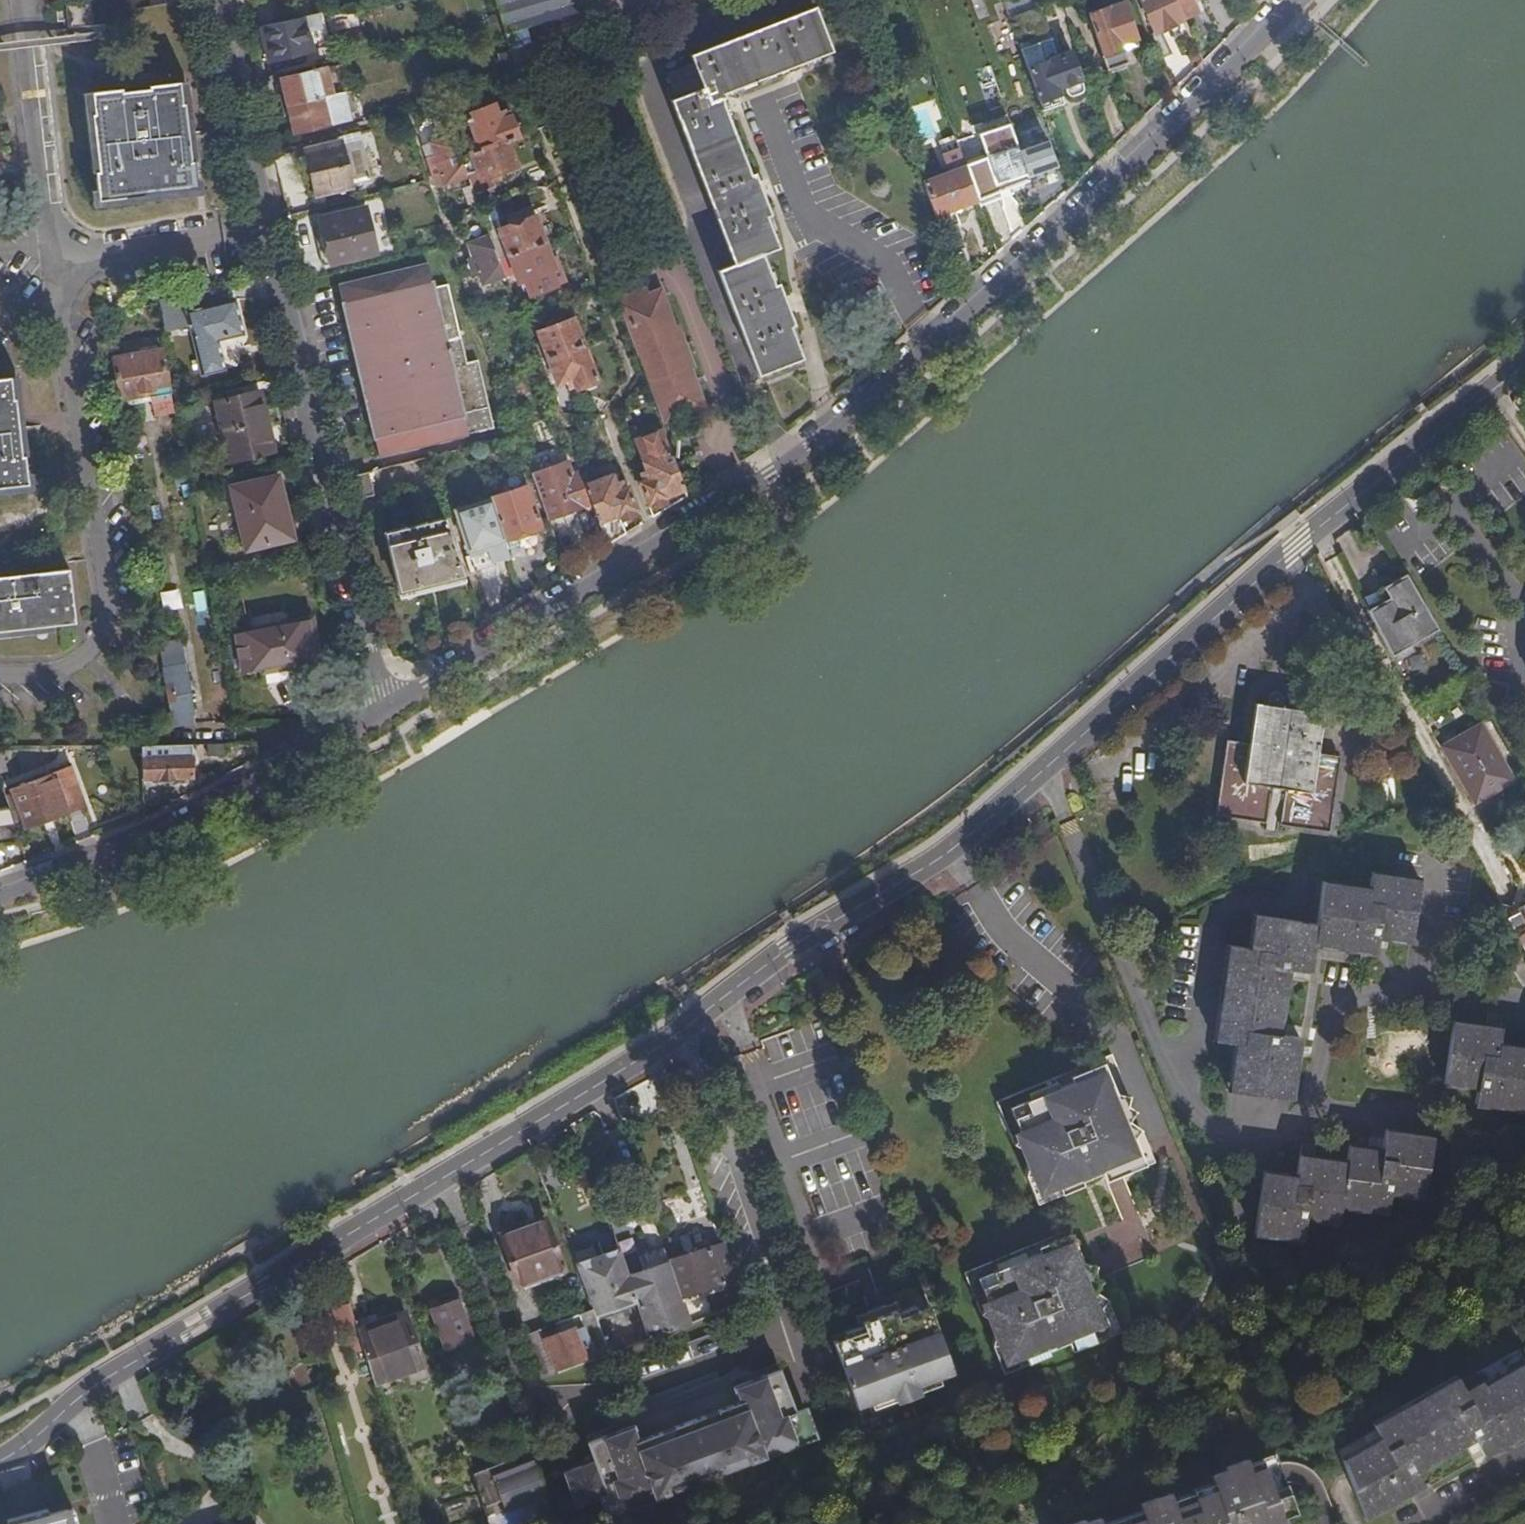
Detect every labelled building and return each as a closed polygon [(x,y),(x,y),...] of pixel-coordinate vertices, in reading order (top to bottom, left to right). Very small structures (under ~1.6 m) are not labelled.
[(519,87),(531,83),(541,80),(526,26),(556,18),(551,0),(494,0),(519,87)] [(556,18),(572,13),(568,0),(551,0),(556,18)] [(1183,20),(1183,19),(1174,0),(1140,0),(1154,34),(1148,37),(1159,61),(1170,55),(1160,31),(1183,20)] [(1183,19),(1197,12),(1193,3),(1198,0),(1197,0),(1174,0),(1183,19)] [(1089,16),(1108,72),(1128,64),(1122,44),(1137,39),(1124,3),(1089,16)] [(718,272),(758,377),(801,359),(789,328),(793,326),(778,286),(773,288),(760,256),(778,249),(766,217),(770,215),(754,176),(751,177),(720,100),(724,98),(723,95),(831,53),(814,8),(691,57),(693,64),(668,74),(677,99),(670,101),(734,265),(718,272)] [(319,14),(261,28),(269,62),(313,52),(308,32),(322,28),(319,14)] [(1047,62),(1060,57),(1053,39),(1040,43),(1047,62)] [(22,51),(20,41),(0,43),(0,53),(22,51)] [(1020,50),(1042,111),(1063,103),(1058,90),(1081,81),(1071,52),(1060,57),(1047,62),(1040,43),(1020,50)] [(282,80),(288,106),(332,95),(326,69),(282,80)] [(98,203),(112,202),(134,199),(134,193),(139,193),(161,190),(161,197),(197,193),(194,164),(191,164),(185,106),(183,106),(181,94),(180,85),(150,88),(150,92),(123,94),(123,92),(121,92),(92,95),(91,95),(93,116),(91,117),(98,174),(95,174),(98,203)] [(995,85),(983,89),(990,108),(1002,104),(995,85)] [(360,100),(374,97),(371,86),(358,89),(360,100)] [(332,95),(288,106),(295,134),(352,120),(346,98),(348,97),(347,92),(332,95)] [(507,142),(518,138),(510,117),(500,121),(493,105),(467,116),(480,151),(507,142)] [(978,202),(1031,182),(1018,147),(1010,123),(979,133),(988,157),(965,165),(978,202)] [(359,132),(305,145),(307,154),(300,156),(308,192),(315,190),(316,192),(371,179),(359,132)] [(437,189),(468,177),(468,176),(461,158),(453,137),(431,144),(442,173),(432,177),(437,189)] [(955,210),(978,202),(965,165),(957,141),(955,137),(940,143),(951,173),(925,183),(943,232),(961,225),(955,210)] [(1018,147),(1031,182),(1059,172),(1046,137),(1018,147)] [(461,158),(468,176),(477,172),(481,181),(517,167),(507,142),(480,151),(461,158)] [(315,238),(322,268),(377,254),(365,208),(320,219),(323,236),(315,238)] [(545,243),(553,240),(543,214),(535,217),(545,243)] [(509,257),(545,243),(535,217),(499,230),(509,257)] [(483,285),(506,277),(499,260),(490,237),(468,245),(483,285)] [(553,264),(545,243),(509,257),(519,283),(525,280),(530,292),(554,283),(550,272),(555,270),(553,264)] [(558,263),(553,264),(555,270),(550,272),(554,283),(564,280),(558,263)] [(338,287),(350,340),(454,315),(447,285),(432,288),(426,265),(338,287)] [(209,306),(206,294),(206,291),(159,301),(159,302),(165,334),(190,329),(201,375),(223,371),(217,341),(242,336),(235,301),(209,306)] [(692,369),(678,329),(674,330),(660,292),(646,297),(644,291),(620,301),(622,307),(621,307),(665,422),(704,408),(689,370),(692,369)] [(350,340),(366,405),(481,378),(477,361),(466,364),(454,315),(350,340)] [(547,359),(583,345),(574,319),(537,333),(547,359)] [(597,383),(583,345),(547,359),(557,385),(573,379),(577,390),(597,383)] [(114,360),(120,400),(147,396),(148,401),(150,416),(172,412),(163,352),(114,360)] [(481,378),(366,405),(378,456),(493,428),(481,378)] [(24,457),(21,457),(15,401),(13,401),(11,379),(0,380),(0,490),(27,486),(26,469),(25,457),(24,457)] [(231,463),(272,454),(258,394),(216,403),(231,463)] [(147,396),(120,400),(121,405),(148,401),(147,396)] [(653,519),(688,498),(685,490),(682,484),(678,472),(675,465),(663,432),(637,442),(651,480),(640,484),(653,519)] [(531,475),(547,521),(591,505),(585,486),(580,473),(572,476),(567,464),(568,463),(564,452),(555,456),(558,465),(548,469),(531,475)] [(558,465),(555,456),(545,459),(548,469),(558,465)] [(675,465),(678,472),(686,470),(683,463),(675,465)] [(351,478),(356,500),(374,496),(369,473),(351,478)] [(591,505),(607,547),(626,535),(619,518),(636,511),(628,488),(618,492),(612,476),(585,486),(591,505)] [(278,478),(230,489),(245,553),(293,541),(278,478)] [(492,501),(507,550),(531,543),(528,534),(541,529),(528,487),(491,499),(492,501)] [(471,561),(507,550),(492,501),(456,512),(471,561)] [(400,591),(463,575),(445,518),(385,534),(400,591)] [(0,578),(0,633),(74,625),(68,571),(0,578)] [(1407,576),(1363,602),(1395,664),(1420,649),(1417,644),(1439,632),(1407,576)] [(296,676),(295,668),(293,659),(304,657),(305,666),(320,663),(312,620),(262,628),(263,632),(235,637),(242,672),(261,670),(263,681),(296,676)] [(293,659),(295,668),(305,666),(304,657),(293,659)] [(163,672),(173,730),(193,726),(193,704),(188,669),(163,672)] [(1280,825),(1305,829),(1330,833),(1341,758),(1318,754),(1324,714),(1257,703),(1254,722),(1250,744),(1228,741),(1216,816),(1267,823),(1273,788),(1286,791),(1280,825)] [(1444,748),(1459,775),(1475,801),(1511,780),(1480,727),(1444,748)] [(176,747),(143,747),(141,747),(142,781),(192,780),(192,747),(176,747)] [(1444,748),(1440,750),(1455,778),(1459,775),(1444,748)] [(1455,778),(1440,750),(1437,752),(1453,779),(1455,778)] [(71,769),(12,791),(26,829),(85,808),(71,769)] [(1267,823),(1280,825),(1286,791),(1273,788),(1267,823)] [(9,810),(0,811),(0,829),(15,827),(9,810)] [(1230,1092),(1292,1100),(1300,1037),(1280,1034),(1290,970),(1309,973),(1313,945),(1376,952),(1378,937),(1411,941),(1419,878),(1371,872),(1370,888),(1322,882),(1316,924),(1254,915),(1249,949),(1229,946),(1216,1042),(1236,1044),(1230,1092)] [(1513,905),(1524,937),(1524,901),(1513,905)] [(1524,1111),(1524,1049),(1501,1045),(1503,1029),(1455,1021),(1447,1083),(1480,1088),(1477,1104),(1524,1111)] [(1027,1178),(1039,1209),(1121,1176),(1123,1180),(1156,1166),(1142,1134),(1131,1127),(1136,1117),(1128,1111),(1130,1101),(1113,1059),(997,1107),(1016,1152),(1024,1156),(1030,1169),(1027,1178)] [(1266,1170),(1257,1234),(1303,1242),(1307,1220),(1340,1225),(1343,1209),(1389,1216),(1393,1196),(1425,1200),(1435,1137),(1388,1130),(1385,1151),(1352,1146),(1349,1163),(1302,1156),(1299,1176),(1266,1170)] [(500,1240),(518,1287),(544,1277),(547,1284),(565,1277),(546,1223),(500,1240)] [(1072,1306),(1097,1296),(1102,1285),(1092,1282),(1097,1274),(1086,1268),(1076,1242),(1043,1256),(1054,1281),(1060,1279),(1062,1284),(1069,1280),(1070,1284),(1065,1290),(1072,1306)] [(723,1245),(668,1264),(680,1299),(722,1285),(723,1289),(736,1285),(723,1245)] [(598,1246),(570,1255),(595,1320),(637,1306),(628,1278),(619,1252),(602,1257),(598,1246)] [(999,1286),(984,1292),(1012,1365),(1026,1359),(1031,1370),(1052,1361),(1051,1358),(1071,1350),(1074,1358),(1098,1348),(1094,1338),(1111,1331),(1104,1313),(1109,1304),(1097,1296),(1072,1306),(1065,1290),(1070,1284),(1069,1280),(1062,1284),(1060,1279),(1054,1281),(1043,1256),(995,1275),(999,1286)] [(637,1306),(650,1342),(690,1327),(682,1305),(680,1299),(668,1264),(628,1278),(637,1306)] [(999,1286),(995,1275),(980,1282),(984,1292),(999,1286)] [(544,1277),(518,1287),(521,1295),(547,1285),(547,1284),(544,1277)] [(474,1343),(458,1302),(431,1312),(446,1354),(474,1343)] [(857,1320),(864,1340),(904,1324),(898,1306),(857,1320)] [(357,1334),(349,1307),(335,1312),(349,1357),(350,1357),(363,1353),(357,1334)] [(904,1324),(864,1340),(855,1343),(847,1341),(834,1346),(841,1366),(857,1412),(893,1398),(897,1409),(924,1399),(919,1388),(954,1375),(940,1336),(931,1310),(917,1315),(914,1321),(904,1324)] [(559,1336),(527,1348),(540,1384),(560,1377),(559,1374),(590,1362),(585,1350),(590,1347),(579,1317),(555,1326),(559,1336)] [(378,1326),(357,1334),(363,1353),(367,1365),(374,1387),(409,1375),(412,1384),(428,1378),(407,1321),(379,1330),(378,1326)] [(841,1366),(834,1346),(825,1350),(832,1369),(841,1366)] [(1367,1519),(1426,1486),(1418,1472),(1475,1440),(1486,1459),(1524,1436),(1524,1359),(1521,1351),(1462,1383),(1459,1378),(1376,1424),(1379,1430),(1370,1436),(1342,1451),(1358,1496),(1367,1519)] [(363,1353),(350,1357),(354,1370),(367,1365),(363,1353)] [(733,1392),(739,1407),(740,1409),(740,1411),(673,1437),(641,1449),(639,1445),(638,1440),(634,1430),(626,1433),(616,1436),(617,1440),(607,1444),(606,1440),(587,1447),(593,1465),(563,1476),(565,1483),(576,1512),(600,1503),(607,1522),(806,1447),(795,1416),(779,1374),(761,1381),(762,1385),(753,1388),(751,1385),(738,1390),(733,1392)] [(739,1407),(639,1445),(641,1449),(673,1437),(740,1411),(740,1409),(739,1407)] [(795,1416),(806,1447),(817,1442),(806,1412),(795,1416)] [(513,1468),(471,1483),(483,1518),(501,1511),(505,1522),(548,1506),(533,1469),(516,1475),(513,1468)] [(1285,1522),(1299,1517),(1292,1497),(1278,1502),(1269,1477),(1135,1523),(1286,1523),(1285,1522)] [(67,1512),(23,1523),(70,1523),(67,1512)]
